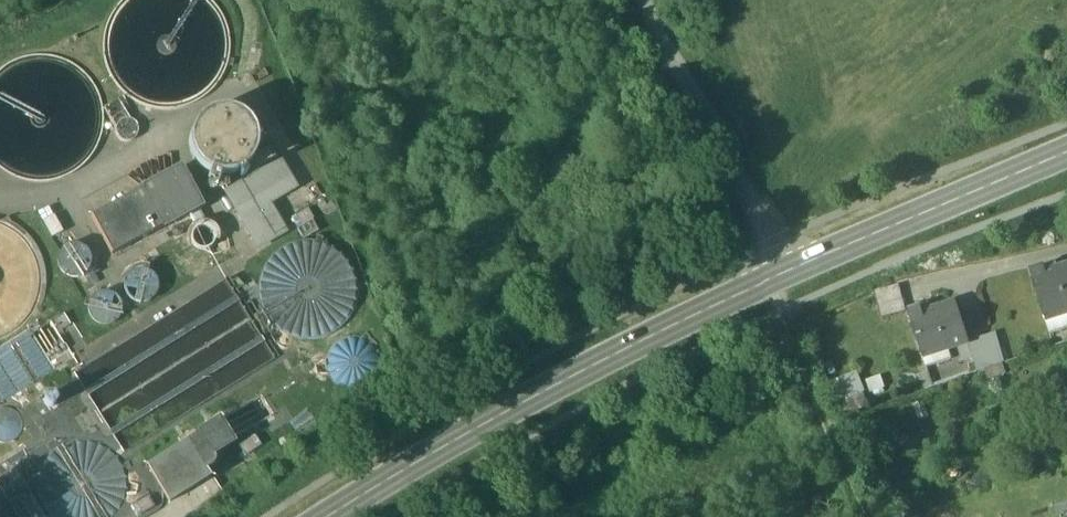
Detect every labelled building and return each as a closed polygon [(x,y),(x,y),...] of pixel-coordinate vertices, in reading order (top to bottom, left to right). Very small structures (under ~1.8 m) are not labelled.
[(118,100),(103,109),(116,128),(116,126),(117,124),(119,122),(120,121),(122,119),(123,119),(127,118),(127,119),(130,119),(118,100)] [(256,155),(259,142),(256,128),(248,117),(237,109),(223,107),(210,110),(199,118),(191,129),(189,143),(192,156),(199,168),(211,175),(224,178),(237,175),(249,167),(256,155)] [(138,135),(139,130),(138,126),(135,122),(131,119),(130,119),(127,119),(127,118),(123,119),(122,119),(120,121),(119,122),(116,126),(116,130),(116,135),(119,138),(123,141),(127,142),(132,141),(135,138),(138,135)] [(281,161),(227,193),(259,247),(285,231),(269,203),(296,187),(281,161)] [(180,169),(142,189),(162,227),(201,207),(180,169)] [(211,175),(209,174),(207,180),(218,183),(220,178),(214,176),(211,175)] [(142,189),(91,216),(112,254),(162,227),(142,189)] [(312,221),(297,230),(301,236),(316,228),(312,221)] [(331,224),(313,233),(317,241),(335,233),(331,224)] [(215,243),(216,238),(215,233),(212,229),(208,226),(203,225),(198,226),(193,229),(191,233),(190,238),(191,243),(194,248),(198,250),(203,251),(208,250),(212,247),(215,243)] [(1057,274),(1056,271),(1045,274),(1044,271),(1030,275),(1046,324),(1066,317),(1066,271),(1057,274)] [(956,306),(925,317),(923,311),(909,316),(924,361),(969,346),(956,306)] [(55,405),(56,403),(55,401),(54,399),(52,397),(49,397),(47,397),(45,399),(44,401),(43,403),(44,406),(45,408),(47,409),(50,409),(52,409),(54,407),(55,405)] [(261,397),(220,422),(219,421),(198,434),(212,455),(213,455),(233,442),(232,441),(273,416),(261,397)] [(198,434),(145,467),(169,503),(211,477),(206,470),(211,467),(213,465),(214,460),(213,456),(213,455),(212,455),(198,434)] [(0,466),(0,477),(10,471),(9,469),(19,463),(23,466),(27,458),(23,452),(0,466)] [(10,471),(0,477),(0,490),(17,516),(39,516),(10,471)] [(233,471),(224,478),(230,485),(239,478),(233,471)] [(126,506),(131,516),(138,516),(161,506),(154,492),(126,506)]
